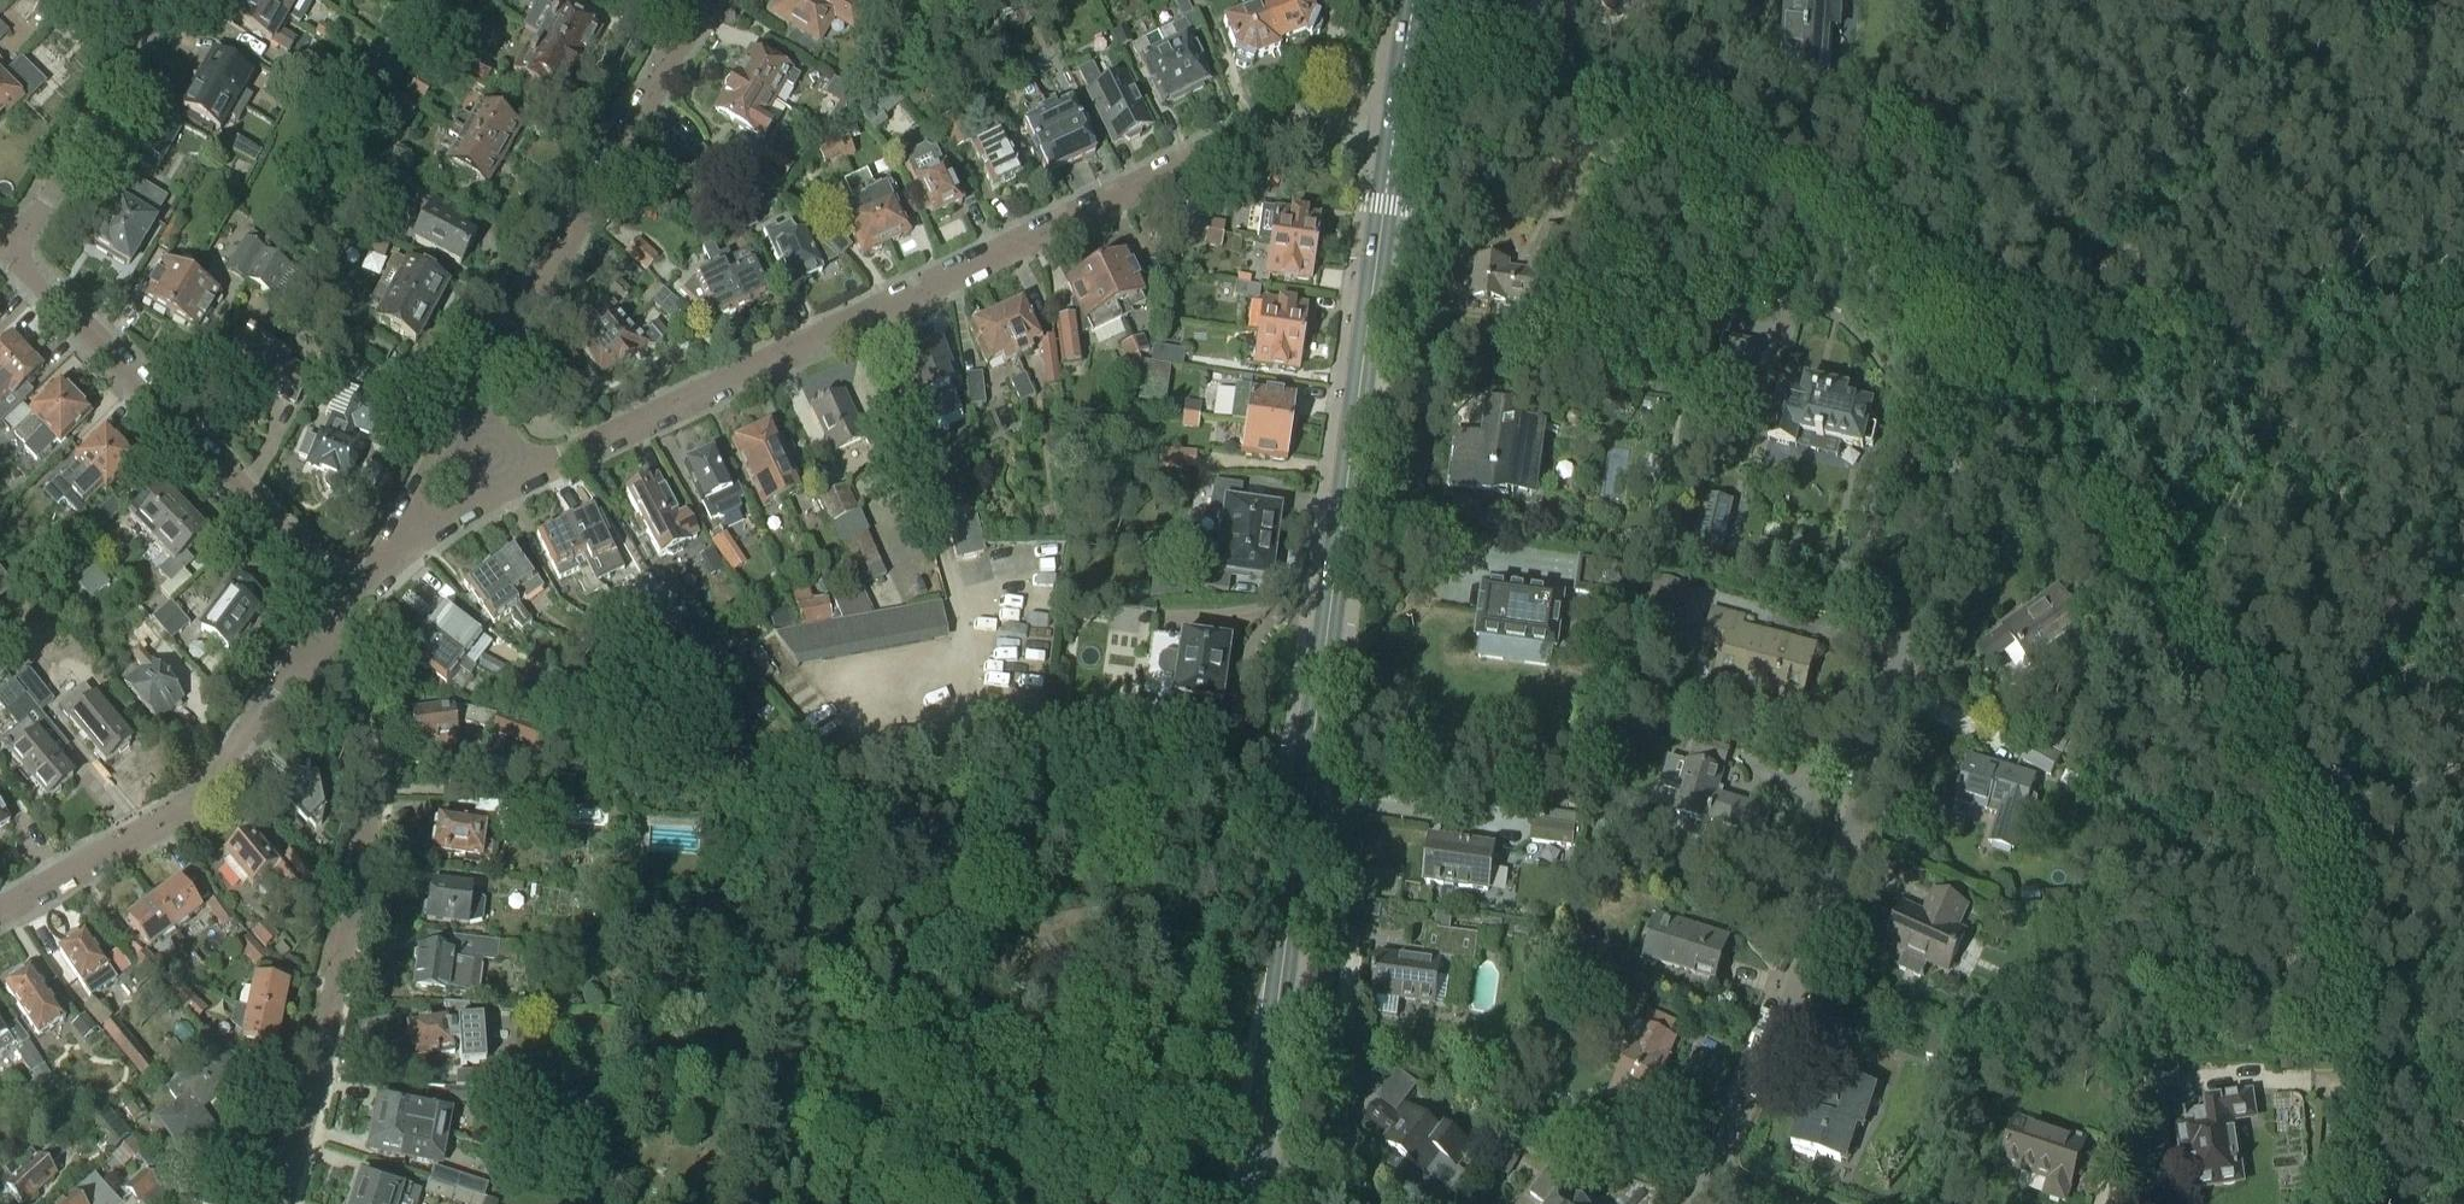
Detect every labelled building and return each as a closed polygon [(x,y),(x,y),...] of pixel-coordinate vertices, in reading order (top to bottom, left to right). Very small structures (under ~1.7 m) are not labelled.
[(17,0),(0,0),(0,17),(17,0)] [(294,41),(278,31),(286,17),(256,0),(245,0),(233,21),(287,52),(294,41)] [(286,17),(295,22),(300,12),(291,7),(296,0),(256,0),(286,17)] [(772,11),(818,40),(833,16),(852,27),(862,11),(845,0),(779,0),(772,11)] [(1182,19),(1192,14),(1186,0),(1173,0),(1182,19)] [(1210,0),(1191,0),(1195,12),(1212,5),(1210,0)] [(1317,33),(1321,24),(1317,16),(1312,14),(1307,0),(1282,0),(1262,8),(1277,46),(1304,35),(1309,37),(1317,33)] [(1585,13),(1603,3),(1608,12),(1608,13),(1609,13),(1610,14),(1611,15),(1612,15),(1613,16),(1614,16),(1615,17),(1616,17),(1618,17),(1619,17),(1620,17),(1621,16),(1622,16),(1623,16),(1647,2),(1648,2),(1649,1),(1649,0),(1650,0),(1578,0),(1585,13)] [(1840,5),(1829,4),(1829,0),(1790,0),(1784,73),(1803,74),(1802,83),(1828,85),(1829,74),(1824,74),(1827,29),(1838,29),(1840,5)] [(556,12),(543,4),(538,1),(524,27),(541,37),(542,36),(582,59),(599,30),(559,7),(556,12)] [(62,31),(70,18),(40,2),(34,14),(62,31)] [(1008,3),(1000,7),(1004,14),(1012,10),(1008,3)] [(1244,69),(1252,66),(1254,61),(1279,51),(1277,46),(1262,8),(1223,24),(1236,54),(1233,60),(1236,66),(1244,69)] [(401,45),(410,29),(398,22),(388,38),(401,45)] [(1192,38),(1184,23),(1174,28),(1173,25),(1157,33),(1165,50),(1187,96),(1203,88),(1201,86),(1210,82),(1189,39),(1192,38)] [(1125,29),(1113,35),(1120,49),(1132,43),(1125,29)] [(1187,96),(1165,50),(1157,33),(1141,41),(1142,43),(1132,48),(1139,63),(1142,62),(1162,104),(1171,100),(1173,103),(1187,96)] [(587,62),(582,59),(542,36),(541,37),(531,54),(524,50),(513,69),(543,87),(545,83),(562,93),(570,79),(575,82),(587,62)] [(737,74),(734,78),(773,101),(783,84),(791,89),(798,78),(789,72),(775,63),(773,65),(750,52),(743,64),(738,65),(735,70),(737,74)] [(245,110),(252,98),(242,91),(250,77),(213,55),(197,82),(245,110)] [(304,87),(313,72),(286,56),(277,70),(304,87)] [(486,85),(495,68),(476,57),(467,74),(486,85)] [(1106,84),(1100,81),(1091,65),(1078,72),(1115,143),(1124,139),(1129,141),(1140,136),(1140,130),(1149,126),(1123,75),(1106,84)] [(12,67),(0,79),(0,114),(4,110),(7,113),(21,99),(41,79),(33,70),(24,79),(12,67)] [(12,67),(0,78),(0,79),(12,67)] [(383,73),(378,81),(392,89),(396,80),(383,73)] [(420,107),(432,85),(418,77),(406,97),(399,93),(399,94),(420,107)] [(734,78),(733,80),(729,82),(726,84),(725,90),(726,93),(715,111),(754,134),(755,133),(763,138),(772,123),(763,117),(773,101),(734,78)] [(849,110),(859,95),(834,80),(824,95),(849,110)] [(237,123),(245,110),(197,82),(181,108),(219,131),(227,117),(237,123)] [(857,112),(873,132),(886,121),(882,116),(902,99),(890,84),(857,112)] [(420,107),(399,94),(387,113),(390,115),(383,127),(398,136),(405,124),(407,125),(418,106),(420,107)] [(1080,122),(1070,101),(1046,113),(1072,165),(1095,154),(1088,140),(1092,138),(1084,120),(1080,122)] [(518,128),(480,106),(472,119),(464,115),(458,115),(452,127),(502,155),(518,128)] [(155,173),(181,126),(155,111),(135,146),(147,152),(140,165),(155,173)] [(1072,165),(1046,113),(1023,124),(1033,144),(1029,146),(1038,164),(1042,163),(1048,176),(1072,165)] [(956,152),(969,145),(956,116),(942,122),(956,152)] [(485,184),(502,155),(452,127),(451,127),(454,129),(450,136),(459,142),(448,162),(485,184)] [(856,152),(848,132),(837,137),(845,157),(856,152)] [(993,190),(1022,176),(1001,134),(972,148),(993,190)] [(255,164),(262,152),(237,138),(230,150),(255,164)] [(379,166),(386,153),(368,144),(362,157),(379,166)] [(931,150),(926,146),(911,153),(910,161),(908,162),(934,218),(936,217),(941,221),(949,218),(949,211),(961,205),(935,148),(931,150)] [(783,183),(792,168),(767,152),(758,168),(783,183)] [(872,187),(866,172),(854,177),(885,244),(910,232),(894,198),(897,196),(889,179),(872,187)] [(885,244),(854,177),(845,181),(852,196),(834,204),(842,221),(846,219),(862,254),(885,244)] [(109,257),(150,189),(134,179),(121,201),(119,200),(97,246),(95,249),(109,257)] [(128,264),(154,221),(152,220),(165,198),(150,189),(109,257),(123,265),(124,262),(128,264)] [(460,265),(476,235),(445,219),(452,206),(423,191),(410,217),(422,223),(413,240),(460,265)] [(1188,202),(1187,209),(1173,206),(1169,228),(1191,232),(1223,237),(1225,224),(1209,221),(1211,206),(1188,202)] [(1319,244),(1320,233),(1317,232),(1319,215),(1262,207),(1258,241),(1271,243),(1271,242),(1315,248),(1315,243),(1319,244)] [(356,211),(352,219),(363,225),(367,217),(356,211)] [(800,235),(791,227),(789,224),(776,230),(774,226),(762,232),(777,264),(781,262),(794,288),(805,282),(804,280),(822,272),(803,233),(800,235)] [(384,258),(391,242),(357,227),(351,241),(369,249),(368,251),(384,258)] [(1548,274),(1564,233),(1547,227),(1529,272),(1508,269),(1509,262),(1479,259),(1474,297),(1506,301),(1507,298),(1547,303),(1551,274),(1548,274)] [(169,252),(178,236),(167,229),(158,245),(169,252)] [(245,281),(263,249),(268,241),(250,230),(226,270),(245,281)] [(1221,248),(1223,237),(1191,232),(1189,242),(1221,248)] [(1232,251),(1241,252),(1242,240),(1233,239),(1232,251)] [(647,271),(659,258),(638,240),(626,252),(647,271)] [(1316,265),(1317,253),(1314,253),(1315,248),(1271,242),(1271,243),(1267,275),(1310,281),(1312,264),(1316,265)] [(711,268),(686,281),(693,297),(701,293),(716,323),(743,310),(718,257),(719,257),(713,245),(702,250),(711,268)] [(273,298),(292,266),(263,249),(245,281),(273,298)] [(772,296),(749,250),(730,260),(727,253),(719,257),(718,257),(743,310),(772,296)] [(1145,294),(1127,254),(1111,262),(1110,259),(1095,266),(1120,322),(1128,318),(1130,312),(1145,305),(1141,296),(1145,294)] [(431,314),(446,285),(394,256),(387,270),(388,271),(380,286),(392,293),(431,314)] [(170,315),(191,278),(164,262),(142,299),(170,315)] [(1057,321),(1061,355),(1063,365),(1082,363),(1078,335),(1090,330),(1092,335),(1120,322),(1095,266),(1081,273),(1082,276),(1067,283),(1079,309),(1072,312),(1073,319),(1057,321)] [(198,331),(220,294),(191,278),(170,315),(198,331)] [(582,360),(584,362),(627,323),(615,310),(626,301),(625,300),(632,294),(620,281),(613,286),(605,293),(605,301),(607,303),(586,322),(570,346),(573,349),(572,351),(572,353),(572,355),(574,357),(575,359),(578,360),(580,360),(582,360)] [(1259,300),(1260,287),(1236,284),(1234,297),(1259,300)] [(431,314),(392,293),(380,286),(372,302),(370,301),(363,314),(415,343),(431,314)] [(669,318),(682,305),(663,288),(651,302),(669,318)] [(273,298),(266,310),(279,318),(286,306),(273,298)] [(1307,334),(1308,323),(1305,322),(1307,305),(1263,299),(1259,333),(1302,339),(1303,334),(1307,334)] [(1028,347),(1042,340),(1024,302),(997,315),(1017,359),(1031,352),(1028,347)] [(1004,365),(1017,359),(997,315),(970,329),(988,366),(1001,360),(1004,365)] [(638,336),(627,323),(584,362),(586,364),(586,366),(585,368),(586,370),(587,372),(589,374),(592,375),(594,376),(596,375),(598,378),(624,365),(645,346),(647,348),(654,349),(661,342),(662,340),(668,335),(656,322),(650,328),(649,327),(638,336)] [(248,333),(245,338),(233,331),(220,354),(233,361),(226,373),(264,395),(267,390),(293,404),(310,374),(285,360),(286,357),(253,338),(254,336),(248,333)] [(1304,355),(1305,343),(1302,343),(1302,339),(1259,333),(1254,365),(1298,372),(1300,354),(1304,355)] [(1141,367),(1143,366),(1138,355),(1150,350),(1143,336),(1129,342),(1141,367)] [(1724,336),(1718,361),(1751,369),(1757,344),(1724,336)] [(27,353),(11,337),(0,347),(0,379),(27,353)] [(1048,391),(1057,386),(1060,385),(1054,342),(1042,347),(1048,391)] [(1131,372),(1141,367),(1129,342),(1120,346),(1131,372)] [(934,424),(962,413),(945,369),(950,367),(941,343),(907,357),(934,424)] [(1181,368),(1183,351),(1154,347),(1151,364),(1168,366),(1170,366),(1181,368)] [(33,393),(25,385),(42,368),(27,353),(0,379),(0,425),(33,393)] [(1144,363),(1138,401),(1165,405),(1170,366),(1168,366),(1151,364),(1144,363)] [(969,407),(984,405),(981,375),(966,377),(969,407)] [(1020,404),(1035,396),(1024,375),(1009,382),(1020,404)] [(1758,404),(1753,423),(1772,428),(1769,440),(1796,447),(1797,447),(1800,433),(1818,438),(1818,440),(1825,441),(1825,439),(1842,443),(1864,449),(1865,445),(1873,447),(1878,428),(1869,426),(1873,409),(1846,402),(1849,390),(1828,385),(1812,381),(1807,380),(1805,392),(1782,386),(1779,399),(1760,395),(1758,404)] [(26,445),(28,444),(75,398),(59,382),(28,411),(32,415),(14,433),(26,445)] [(1294,424),(1296,412),(1292,412),(1295,395),(1237,387),(1232,420),(1246,422),(1290,429),(1291,424),(1294,424)] [(416,406),(430,413),(437,399),(423,392),(416,406)] [(857,422),(844,394),(812,409),(833,455),(866,440),(870,449),(885,442),(872,415),(857,422)] [(375,437),(385,410),(354,397),(343,423),(332,418),(325,435),(320,433),(318,441),(307,436),(298,457),(309,462),(308,465),(328,473),(326,480),(326,484),(329,488),(337,491),(342,491),(345,488),(348,481),(349,482),(362,450),(346,444),(353,428),(375,437)] [(1534,478),(1542,423),(1524,420),(1524,414),(1519,414),(1521,401),(1489,397),(1480,461),(1453,457),(1449,485),(1509,493),(1511,475),(1534,478)] [(60,444),(90,414),(75,398),(28,444),(26,445),(38,458),(57,440),(60,444)] [(1185,402),(1184,415),(1199,417),(1201,404),(1185,402)] [(1198,429),(1199,417),(1184,415),(1182,427),(1198,429)] [(1291,445),(1293,434),(1289,433),(1290,429),(1246,422),(1241,455),(1285,462),(1288,444),(1291,445)] [(770,426),(752,434),(783,498),(783,499),(795,494),(786,475),(800,468),(790,448),(782,452),(770,426)] [(70,490),(120,445),(104,429),(74,458),(77,462),(59,479),(70,490)] [(752,434),(733,443),(753,485),(754,485),(765,508),(783,499),(783,498),(752,434)] [(105,490),(135,461),(120,445),(70,490),(83,505),(102,487),(105,490)] [(1161,449),(1160,468),(1195,470),(1196,451),(1161,449)] [(698,460),(685,466),(711,522),(719,518),(720,520),(741,510),(738,502),(744,499),(737,484),(730,487),(713,452),(709,454),(705,452),(699,455),(698,460)] [(657,477),(626,494),(639,519),(631,524),(638,538),(647,533),(649,537),(659,557),(676,548),(690,541),(698,537),(685,512),(678,516),(657,477)] [(1225,515),(1222,538),(1274,544),(1279,510),(1241,505),(1243,486),(1214,482),(1210,513),(1225,515)] [(860,588),(885,576),(856,513),(859,511),(847,485),(817,499),(858,584),(860,588)] [(151,540),(183,510),(160,486),(128,517),(151,540)] [(1707,496),(1695,546),(1720,552),(1732,502),(1707,496)] [(98,533),(124,509),(113,498),(88,522),(98,533)] [(617,553),(594,507),(566,520),(583,557),(584,557),(592,553),(597,563),(617,553)] [(206,533),(183,510),(151,540),(171,562),(159,573),(168,583),(182,570),(192,560),(185,553),(206,533)] [(958,559),(985,552),(974,512),(948,519),(958,559)] [(583,557),(566,520),(537,534),(560,581),(578,572),(581,577),(577,578),(586,596),(602,588),(597,584),(584,557),(583,557)] [(726,535),(713,544),(731,570),(744,561),(726,535)] [(1270,579),(1274,544),(1222,538),(1219,560),(1204,558),(1200,589),(1229,593),(1231,574),(1270,579)] [(90,599),(108,583),(77,547),(62,561),(68,567),(64,570),(90,599)] [(525,601),(543,588),(513,547),(489,565),(512,597),(519,592),(525,601)] [(806,575),(816,567),(803,553),(794,561),(806,575)] [(1633,564),(1581,556),(1576,592),(1628,600),(1633,564)] [(512,597),(489,565),(463,584),(494,625),(509,613),(512,617),(513,624),(520,628),(522,631),(532,624),(512,597)] [(192,582),(182,570),(168,583),(160,591),(170,602),(192,582)] [(228,650),(256,612),(252,608),(262,595),(234,575),(214,603),(218,606),(201,630),(228,650)] [(1677,630),(1688,585),(1654,577),(1642,621),(1677,630)] [(1484,581),(1476,633),(1481,634),(1552,644),(1556,645),(1564,592),(1532,588),(1533,582),(1507,579),(1506,584),(1484,581)] [(1990,660),(2015,641),(2034,667),(2088,628),(2060,588),(1980,646),(1990,660)] [(810,591),(795,594),(801,622),(802,629),(844,621),(835,603),(834,599),(812,603),(810,591)] [(862,593),(835,603),(844,621),(873,616),(871,611),(862,593)] [(170,641),(190,625),(171,602),(152,619),(170,641)] [(802,629),(775,634),(799,668),(947,641),(940,604),(873,616),(844,621),(802,629)] [(503,680),(508,669),(480,657),(472,651),(483,635),(443,605),(425,629),(457,653),(477,669),(503,680)] [(1804,691),(1815,648),(1742,628),(1745,619),(1714,610),(1707,636),(1727,641),(1717,680),(1775,695),(1778,685),(1804,691)] [(776,630),(791,623),(786,611),(770,617),(776,630)] [(156,721),(182,699),(143,652),(158,639),(145,623),(132,634),(142,646),(131,655),(143,669),(125,684),(156,721)] [(477,669),(457,653),(425,629),(405,655),(446,685),(459,668),(471,677),(477,669)] [(1160,661),(1158,670),(1160,675),(1163,678),(1176,680),(1173,698),(1222,705),(1230,645),(1181,638),(1179,657),(1167,655),(1163,657),(1160,661)] [(26,671),(14,681),(40,712),(52,701),(26,671)] [(40,712),(14,681),(0,693),(0,705),(19,728),(0,744),(46,798),(50,795),(52,797),(60,790),(58,788),(72,777),(38,737),(50,726),(39,712),(40,712)] [(85,686),(59,708),(68,719),(104,763),(118,752),(119,754),(128,747),(126,744),(130,741),(95,697),(85,686)] [(490,727),(488,711),(452,706),(452,705),(413,711),(417,745),(437,742),(437,746),(459,743),(456,723),(490,727)] [(1634,737),(1639,717),(1619,712),(1614,732),(1634,737)] [(563,758),(569,739),(498,714),(491,733),(563,758)] [(2062,755),(2071,737),(2042,722),(2033,740),(2062,755)] [(686,753),(689,746),(661,735),(658,742),(686,753)] [(1689,762),(1669,756),(1661,784),(1681,790),(1674,811),(1710,822),(1711,819),(1765,835),(1773,809),(1718,793),(1731,748),(1696,738),(1689,762)] [(2051,776),(2060,760),(2031,743),(2022,760),(2051,776)] [(2035,813),(2039,799),(2032,794),(2037,778),(1969,758),(1956,801),(1988,811),(1991,803),(2004,807),(1992,845),(1994,845),(1993,849),(2012,854),(2013,851),(2014,851),(2026,813),(2035,813)] [(669,770),(664,784),(678,789),(683,774),(669,770)] [(321,826),(324,811),(319,775),(306,774),(294,773),(278,794),(307,827),(311,824),(316,831),(321,826)] [(538,792),(526,792),(526,801),(538,802),(538,792)] [(606,808),(534,805),(533,826),(605,830),(606,808)] [(0,806),(0,827),(9,823),(0,806)] [(1572,847),(1575,824),(1576,814),(1569,813),(1550,811),(1534,809),(1530,841),(1572,847)] [(455,818),(440,816),(435,852),(479,859),(480,858),(489,859),(495,855),(496,846),(492,840),(482,839),(485,822),(475,821),(475,816),(456,814),(455,818)] [(295,836),(303,829),(296,821),(288,828),(295,836)] [(267,855),(249,833),(224,854),(229,860),(224,864),(242,886),(247,882),(252,888),(275,869),(294,893),(303,886),(274,849),(267,855)] [(1489,890),(1495,845),(1432,837),(1426,882),(1489,890)] [(1587,876),(1590,864),(1576,860),(1573,872),(1587,876)] [(174,929),(199,910),(178,881),(153,900),(174,929)] [(470,893),(471,886),(431,881),(426,920),(467,925),(480,922),(483,899),(470,893)] [(1968,900),(1972,891),(1955,883),(1951,892),(1968,900)] [(1956,930),(1967,906),(1938,893),(1927,917),(1905,907),(1889,942),(1950,970),(1966,935),(1956,930)] [(223,928),(235,920),(218,897),(206,906),(223,928)] [(149,948),(174,929),(153,900),(128,919),(149,948)] [(1382,910),(1369,908),(1368,917),(1381,919),(1382,910)] [(1716,980),(1729,938),(1660,917),(1647,958),(1716,980)] [(1483,926),(1502,928),(1503,921),(1485,918),(1483,926)] [(265,951),(279,938),(265,923),(252,936),(265,951)] [(1380,955),(1374,996),(1377,996),(1375,1016),(1376,1017),(1376,1015),(1398,1018),(1401,1000),(1436,1004),(1436,1003),(1446,1004),(1449,979),(1452,961),(1474,964),(1477,938),(1439,933),(1436,933),(1427,932),(1424,953),(1411,951),(1410,959),(1380,955)] [(83,935),(81,933),(59,948),(61,950),(59,951),(88,995),(115,978),(85,933),(83,935)] [(496,960),(498,947),(499,943),(438,935),(436,950),(419,948),(413,988),(446,992),(447,990),(468,993),(472,963),(470,963),(471,957),(496,960)] [(257,967),(268,956),(249,936),(238,946),(257,967)] [(282,942),(274,949),(282,959),(290,952),(282,942)] [(118,950),(109,955),(122,974),(130,968),(118,950)] [(146,974),(157,962),(145,951),(134,963),(146,974)] [(29,971),(27,969),(6,984),(7,986),(5,988),(38,1037),(64,1019),(31,970),(29,971)] [(281,1015),(287,986),(254,979),(252,988),(244,987),(240,1008),(248,1009),(248,1008),(281,1015)] [(191,1017),(202,1005),(182,985),(171,997),(191,1017)] [(447,1016),(406,1024),(414,1060),(436,1056),(436,1058),(455,1054),(455,1053),(458,1052),(456,1044),(460,1044),(461,1064),(487,1063),(484,1018),(471,1019),(469,1004),(444,1003),(447,1016)] [(275,1044),(281,1015),(248,1008),(248,1009),(242,1038),(275,1044)] [(1889,1030),(1895,1018),(1875,1010),(1870,1023),(1889,1030)] [(1672,1039),(1678,1024),(1650,1011),(1647,1017),(1650,1019),(1646,1028),(1632,1021),(1622,1043),(1628,1046),(1627,1049),(1631,1051),(1615,1088),(1649,1104),(1669,1060),(1667,1059),(1676,1040),(1672,1039)] [(84,1041),(97,1030),(84,1016),(72,1027),(84,1041)] [(15,1043),(19,1041),(26,1036),(17,1022),(5,1030),(0,1023),(0,1054),(13,1046),(12,1045),(14,1044),(15,1043)] [(142,1076),(154,1066),(119,1023),(108,1032),(142,1076)] [(1925,1091),(1947,1098),(1965,1044),(1934,1033),(1927,1055),(1936,1058),(1925,1091)] [(52,1079),(26,1036),(19,1041),(15,1043),(14,1044),(12,1045),(13,1046),(30,1075),(32,1073),(40,1086),(52,1079)] [(183,1051),(174,1039),(156,1052),(166,1064),(183,1051)] [(181,1150),(210,1127),(197,1109),(228,1085),(215,1068),(228,1058),(214,1041),(200,1050),(206,1057),(167,1088),(179,1103),(157,1120),(181,1150)] [(2148,1103),(2165,1102),(2165,1090),(2179,1090),(2179,1064),(2147,1065),(2148,1103)] [(456,1073),(456,1087),(515,1090),(516,1069),(456,1073)] [(1859,1128),(1874,1085),(1853,1078),(1842,1109),(1839,1108),(1840,1105),(1840,1103),(1840,1102),(1839,1101),(1839,1100),(1838,1099),(1837,1098),(1836,1098),(1834,1097),(1833,1097),(1831,1098),(1830,1099),(1829,1100),(1828,1101),(1823,1115),(1805,1109),(1793,1145),(1842,1162),(1850,1137),(1854,1139),(1858,1127),(1859,1128)] [(481,1090),(450,1089),(450,1102),(495,1105),(496,1091),(501,1091),(501,1089),(481,1089),(481,1090)] [(2192,1099),(2176,1101),(2183,1150),(2180,1150),(2191,1159),(2195,1184),(2195,1188),(2196,1189),(2197,1190),(2199,1191),(2200,1191),(2201,1191),(2236,1186),(2238,1185),(2241,1182),(2242,1178),(2242,1176),(2235,1124),(2246,1123),(2250,1112),(2248,1101),(2242,1091),(2211,1096),(2211,1102),(2193,1104),(2192,1099)] [(1530,1112),(1535,1096),(1523,1092),(1518,1109),(1530,1112)] [(446,1136),(451,1109),(380,1095),(375,1122),(446,1136)] [(138,1102),(125,1111),(134,1122),(146,1113),(138,1102)] [(1379,1102),(1368,1118),(1391,1136),(1386,1141),(1425,1172),(1452,1192),(1467,1173),(1458,1166),(1469,1153),(1473,1148),(1447,1128),(1443,1133),(1406,1105),(1398,1116),(1379,1102)] [(2026,1137),(2015,1133),(2020,1117),(2017,1116),(2001,1164),(2049,1180),(2044,1195),(2065,1202),(2086,1139),(2062,1131),(2059,1141),(2048,1138),(2051,1130),(2030,1123),(2026,1137)] [(119,1121),(102,1135),(114,1149),(130,1136),(119,1121)] [(440,1163),(446,1136),(375,1122),(370,1149),(440,1163)] [(22,1149),(33,1140),(20,1124),(9,1133),(22,1149)] [(132,1160),(144,1150),(132,1138),(121,1148),(132,1160)] [(69,1148),(61,1139),(40,1158),(39,1157),(6,1186),(22,1203),(55,1176),(47,1167),(69,1148)] [(1507,1147),(1495,1168),(1508,1175),(1520,1155),(1507,1147)] [(1554,1165),(1535,1192),(1551,1203),(1572,1203),(1561,1196),(1574,1180),(1554,1165)] [(457,1189),(461,1176),(433,1168),(429,1180),(457,1189)] [(138,1203),(157,1203),(160,1202),(150,1192),(158,1185),(152,1178),(145,1171),(125,1190),(131,1197),(138,1203)] [(363,1171),(360,1180),(357,1179),(353,1195),(379,1203),(418,1203),(422,1189),(363,1171)] [(94,1176),(72,1195),(62,1203),(119,1203),(94,1176)] [(498,1203),(457,1190),(457,1189),(429,1180),(425,1194),(458,1203),(498,1203)] [(353,1195),(350,1203),(379,1203),(353,1195)]
